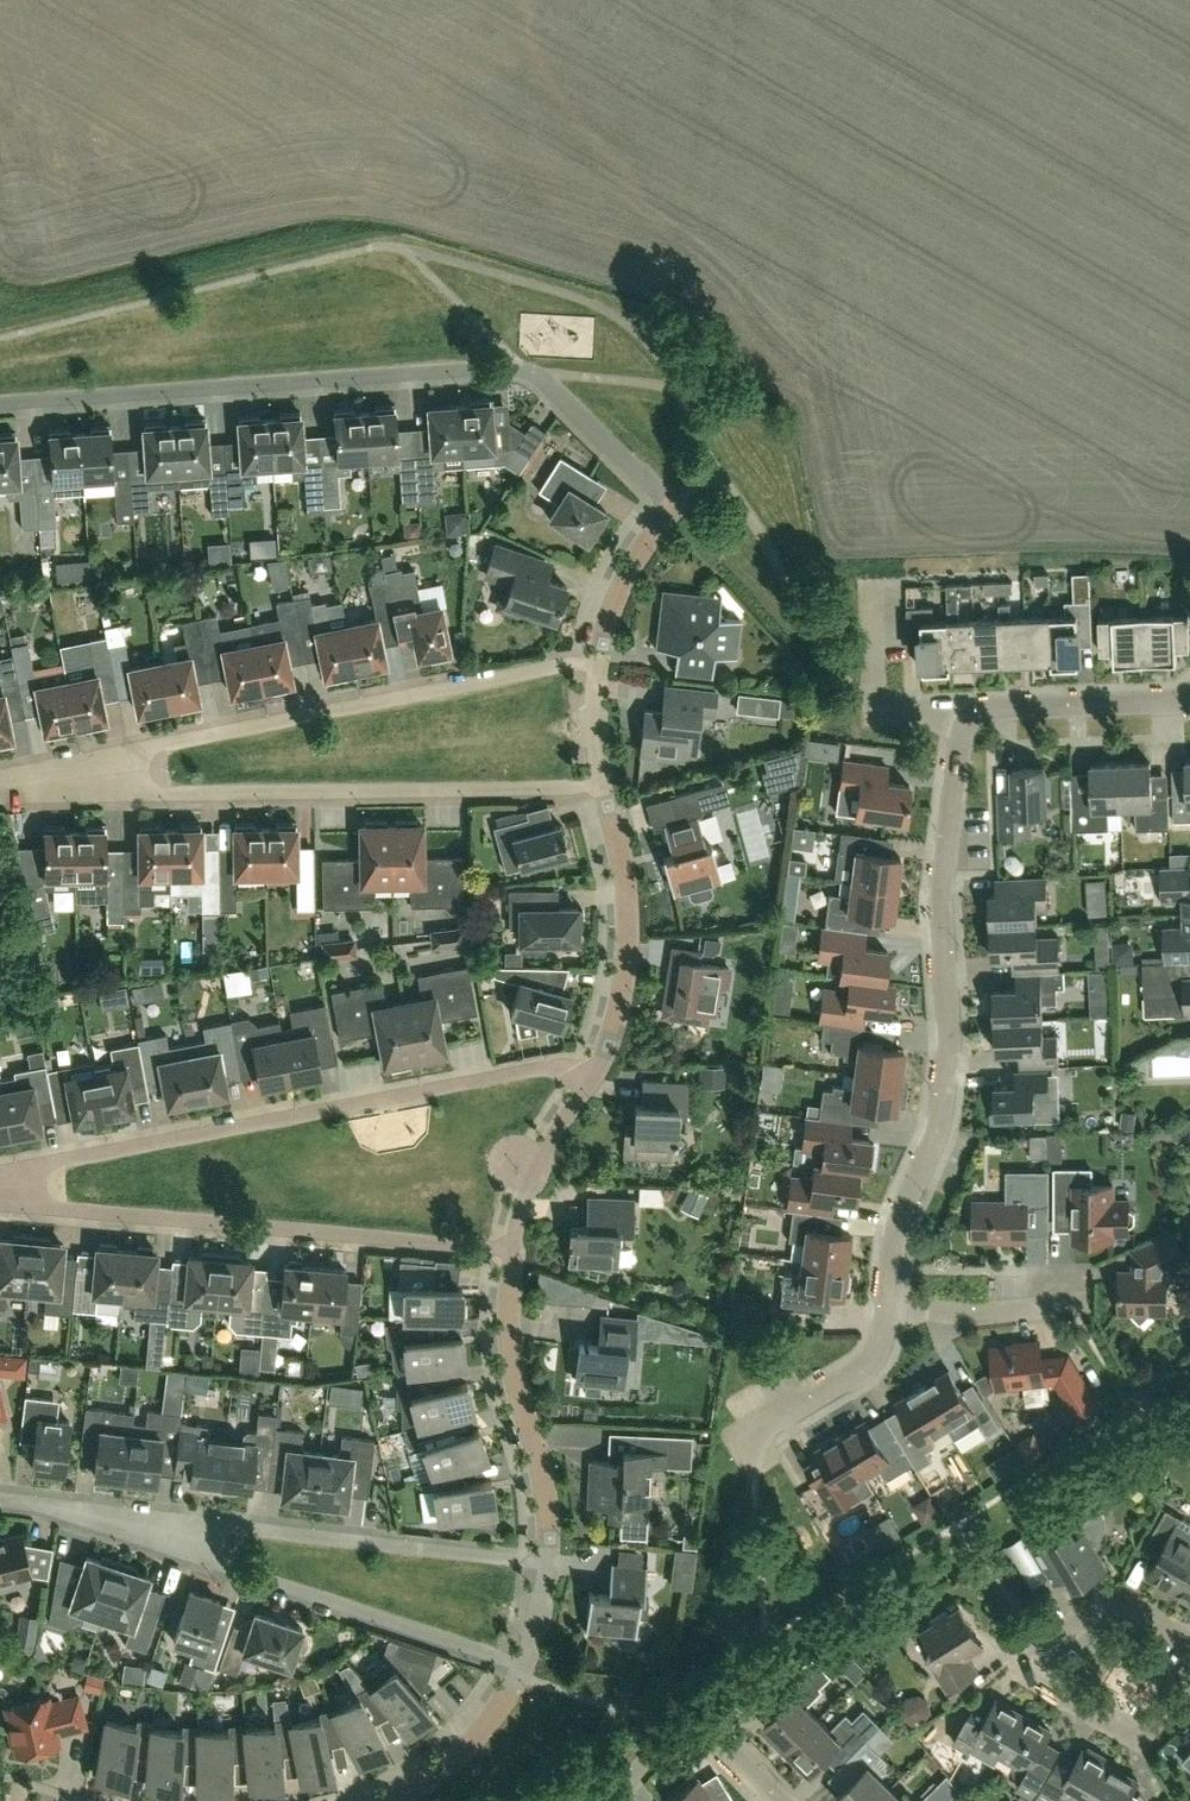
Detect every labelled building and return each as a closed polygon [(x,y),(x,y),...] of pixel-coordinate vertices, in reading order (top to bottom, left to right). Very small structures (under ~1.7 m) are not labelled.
[(470,405),(460,406),(463,452),(464,465),(463,452),(514,448),(521,438),(509,430),(493,431),(490,398),(470,399),(470,405)] [(415,454),(414,428),(397,429),(395,405),(375,406),(375,412),(365,412),(368,458),(386,457),(387,471),(399,471),(402,501),(419,500),(415,454)] [(464,465),(463,452),(460,406),(429,408),(432,452),(415,454),(419,500),(436,499),(434,467),(446,467),(464,465)] [(368,458),(365,412),(355,413),(354,408),(334,409),(337,466),(321,468),(324,507),(341,506),(339,475),(351,474),(350,460),(368,458)] [(321,468),(304,469),(300,411),(280,413),(280,419),(270,419),(273,465),(291,464),(292,478),(304,477),(307,508),(324,507),(321,468)] [(273,465),(270,419),(260,420),(259,414),(239,416),(243,473),(226,474),(229,509),(243,508),(243,503),(245,503),(244,481),(256,480),(255,466),(273,465)] [(210,475),(206,418),(185,420),(185,425),(175,426),(178,472),(179,486),(210,484),(212,515),(229,514),(229,509),(226,474),(210,475)] [(179,486),(178,472),(175,426),(165,427),(165,421),(144,423),(148,480),(131,481),(133,511),(151,510),(149,489),(161,488),(179,486)] [(529,458),(546,432),(531,423),(521,438),(514,448),(529,458)] [(114,477),(111,436),(111,425),(90,427),(90,432),(80,433),(83,479),(114,477)] [(83,479),(80,433),(70,434),(70,428),(49,430),(53,487),(36,488),(39,527),(41,527),(40,518),(57,517),(55,495),(68,494),(67,480),(83,479)] [(16,436),(16,432),(0,433),(0,485),(8,484),(9,498),(21,498),(23,528),(39,527),(36,488),(20,489),(16,436)] [(239,436),(216,436),(216,457),(240,456),(239,436)] [(560,457),(539,490),(559,503),(550,518),(587,542),(592,535),(597,535),(605,523),(602,518),(606,511),(578,494),(590,475),(560,457)] [(133,511),(131,481),(114,482),(117,522),(128,521),(129,530),(122,534),(123,545),(130,548),(136,547),(134,521),(133,511)] [(263,542),(282,540),(280,519),(261,520),(263,542)] [(552,563),(495,544),(487,569),(513,577),(510,588),(507,587),(501,590),(497,604),(500,609),(518,615),(520,609),(555,620),(567,586),(546,579),(552,563)] [(61,564),(93,563),(92,550),(60,552),(61,564)] [(386,581),(392,610),(398,642),(415,638),(418,657),(429,655),(431,661),(451,657),(441,606),(422,610),(414,568),(402,571),(401,568),(397,569),(394,553),(381,556),(386,581)] [(1078,565),(1078,593),(1098,593),(1098,565),(1078,565)] [(1050,574),(1036,574),(1036,585),(1050,585),(1050,574)] [(392,610),(386,581),(369,584),(375,613),(392,610)] [(1013,582),(984,583),(984,594),(1013,593),(1013,582)] [(976,666),(974,619),(960,620),(959,596),(973,596),(973,584),(947,585),(949,621),(950,667),(951,667),(976,666)] [(725,618),(709,598),(689,595),(685,599),(682,595),(672,594),(665,600),(664,610),(670,618),(665,621),(664,627),(668,631),(660,638),(659,649),(677,651),(674,673),(712,677),(715,655),(736,658),(741,620),(725,618)] [(356,670),(347,625),(331,628),(325,601),(311,604),(310,596),(293,599),(299,628),(315,625),(326,681),(347,677),(345,672),(356,670)] [(273,692),(294,688),(284,637),(286,631),(299,628),(293,599),(276,602),(280,621),(250,627),(262,688),(272,686),(273,692)] [(1066,616),(1051,616),(1053,663),(1052,663),(1052,667),(1080,666),(1078,635),(1093,635),(1091,600),(1065,602),(1066,616)] [(1027,664),(1025,617),(1011,618),(1011,604),(999,604),(1000,618),(1002,665),(1027,664)] [(950,667),(949,621),(934,621),(933,607),(907,608),(908,642),(923,641),(924,672),(951,671),(951,667),(950,667)] [(232,695),(262,688),(250,627),(220,633),(216,614),(200,617),(205,647),(222,644),(232,695)] [(1144,616),(1146,663),(1177,661),(1177,649),(1189,648),(1189,636),(1189,614),(1144,616)] [(1053,663),(1051,616),(1025,617),(1027,664),(1052,663),(1053,663)] [(1146,663),(1144,616),(1099,618),(1101,652),(1114,651),(1115,664),(1146,663)] [(189,650),(205,647),(200,617),(183,621),(187,642),(175,644),(178,658),(160,662),(169,707),(179,705),(180,711),(200,707),(189,650)] [(1002,665),(1000,618),(974,619),(976,666),(1002,665)] [(377,619),(347,625),(356,670),(386,664),(377,619)] [(105,627),(106,636),(112,666),(129,662),(121,624),(105,627)] [(96,669),(112,666),(106,636),(90,640),(94,661),(82,663),(84,677),(67,681),(76,726),(87,724),(88,729),(107,725),(96,669)] [(35,675),(28,642),(11,645),(13,655),(19,684),(36,681),(35,675)] [(3,687),(19,684),(13,655),(0,657),(0,747),(14,744),(3,687)] [(169,707),(160,662),(130,668),(139,713),(169,707)] [(76,726),(67,681),(36,687),(47,737),(67,733),(66,728),(76,726)] [(642,742),(640,755),(660,757),(661,750),(696,754),(698,729),(699,729),(700,715),(701,709),(715,710),(717,692),(678,687),(677,702),(664,701),(664,702),(663,702),(662,710),(663,710),(662,712),(645,710),(643,729),(641,742),(642,742)] [(844,761),(840,788),(858,790),(855,816),(905,822),(909,785),(885,781),(887,766),(844,761)] [(1186,761),(1188,793),(1173,793),(1175,822),(1189,821),(1189,761),(1186,761)] [(1151,763),(1120,764),(1122,807),(1136,806),(1137,830),(1170,828),(1169,795),(1152,796),(1151,763)] [(1122,807),(1120,764),(1091,765),(1092,773),(1073,773),(1075,831),(1109,829),(1108,807),(1122,807)] [(1013,768),(1014,792),(1000,793),(1002,837),(1030,836),(1030,825),(1034,825),(1034,813),(1047,812),(1045,767),(1013,768)] [(675,854),(663,857),(673,893),(688,888),(691,898),(695,901),(710,896),(713,892),(710,882),(722,879),(717,863),(724,851),(712,844),(706,845),(699,818),(703,809),(731,802),(725,782),(671,797),(678,822),(664,826),(670,848),(673,847),(675,854)] [(529,818),(494,827),(500,849),(508,854),(516,851),(520,868),(569,854),(561,824),(533,831),(529,818)] [(396,825),(392,825),(392,882),(410,882),(411,906),(462,905),(462,857),(423,857),(423,825),(417,825),(417,820),(396,820),(396,825)] [(392,882),(392,825),(387,825),(387,821),(366,821),(366,825),(360,826),(361,858),(322,859),(323,907),(375,906),(374,882),(392,882)] [(266,874),(266,828),(255,828),(255,822),(235,823),(235,874),(266,874)] [(276,828),(266,828),(266,874),(297,873),(296,822),(276,822),(276,828)] [(181,829),(170,829),(171,875),(171,892),(202,892),(202,881),(201,823),(181,823),(181,829)] [(86,831),(75,831),(76,877),(77,900),(107,899),(107,922),(124,921),(124,912),(124,882),(107,882),(106,824),(85,825),(86,831)] [(171,875),(170,829),(160,829),(160,824),(139,824),(140,876),(171,875)] [(76,877),(75,831),(65,831),(65,825),(44,825),(45,877),(76,877)] [(841,832),(837,866),(835,879),(851,881),(851,882),(896,887),(900,857),(872,853),(874,837),(841,832)] [(1161,867),(1163,901),(1184,900),(1184,914),(1189,913),(1189,866),(1161,867)] [(1047,876),(1018,878),(996,879),(996,895),(990,895),(992,926),(1037,924),(1036,907),(1048,906),(1047,876)] [(314,879),(297,879),(297,909),(314,909),(314,879)] [(236,910),(235,880),(219,880),(219,910),(236,910)] [(892,918),(896,887),(851,882),(850,895),(829,893),(825,926),(858,930),(860,914),(892,918)] [(536,889),(510,889),(510,927),(521,927),(521,942),(523,942),(523,951),(545,951),(545,941),(578,941),(577,908),(536,908),(536,889)] [(1184,914),(1185,928),(1164,929),(1165,962),(1167,962),(1189,961),(1189,913),(1184,914)] [(1037,938),(1037,924),(992,926),(993,957),(1013,956),(1013,973),(1016,973),(1060,971),(1058,938),(1037,938)] [(888,951),(864,948),(867,931),(858,930),(825,926),(822,926),(817,961),(828,962),(827,974),(839,976),(848,978),(849,977),(884,982),(884,981),(888,951)] [(465,945),(463,927),(430,932),(432,950),(465,945)] [(358,959),(356,940),(320,943),(321,962),(358,959)] [(141,962),(161,964),(162,948),(143,946),(141,962)] [(699,953),(674,949),(663,1015),(706,1021),(707,1012),(712,1013),(716,985),(726,986),(729,967),(697,962),(699,953)] [(1167,962),(1168,995),(1185,995),(1186,1015),(1189,1014),(1189,961),(1167,962)] [(422,999),(404,1002),(415,1058),(420,1057),(420,1062),(441,1058),(440,1053),(445,1052),(439,1020),(477,1013),(468,965),(418,975),(422,999)] [(549,966),(496,966),(477,966),(478,972),(493,975),(520,983),(511,1013),(516,1014),(518,1019),(530,1023),(534,1019),(562,1027),(570,995),(550,989),(545,981),(549,966)] [(1065,971),(1060,971),(1016,973),(1017,989),(994,990),(995,1021),(1043,1019),(1042,1003),(1056,1002),(1056,988),(1066,988),(1065,971)] [(893,983),(884,981),(884,982),(849,977),(848,978),(839,976),(827,974),(827,975),(836,976),(835,988),(824,986),(819,1021),(823,1022),(864,1027),(866,1011),(889,1014),(893,983)] [(415,1058),(404,1002),(386,1005),(382,982),(331,991),(340,1039),(378,1032),(384,1064),(390,1063),(391,1067),(411,1063),(410,1059),(415,1058)] [(293,1027),(281,1030),(291,1082),(302,1080),(304,1084),(319,1081),(319,1076),(322,1076),(316,1044),(332,1041),(325,1004),(290,1010),(293,1027)] [(291,1082),(281,1030),(280,1021),(256,1026),(255,1022),(247,1016),(231,1019),(231,1021),(237,1054),(239,1059),(255,1056),(261,1087),(263,1087),(265,1092),(280,1089),(281,1084),(291,1082)] [(1044,1035),(1043,1019),(995,1021),(997,1052),(1019,1051),(1020,1068),(1059,1066),(1058,1034),(1044,1035)] [(221,1057),(237,1054),(231,1021),(202,1026),(205,1040),(187,1043),(198,1099),(208,1098),(211,1102),(222,1100),(224,1094),(228,1094),(221,1057)] [(899,1080),(903,1049),(863,1044),(865,1027),(864,1027),(823,1022),(821,1039),(831,1040),(830,1052),(843,1053),(843,1058),(856,1060),(855,1074),(899,1080)] [(198,1099),(187,1043),(168,1047),(166,1033),(137,1039),(138,1042),(144,1071),(160,1068),(167,1105),(171,1104),(175,1109),(186,1107),(187,1101),(198,1099)] [(145,1080),(144,1071),(138,1042),(110,1048),(112,1060),(109,1064),(95,1067),(94,1061),(93,1061),(104,1117),(114,1115),(118,1119),(129,1117),(131,1112),(135,1111),(130,1083),(145,1080)] [(763,1073),(792,1075),(794,1056),(765,1054),(763,1073)] [(1161,1082),(1189,1080),(1189,1057),(1159,1059),(1161,1082)] [(36,1101),(52,1098),(47,1070),(44,1058),(32,1060),(33,1067),(29,1068),(32,1084),(2,1090),(11,1135),(23,1133),(24,1137),(39,1134),(38,1130),(41,1129),(36,1101)] [(104,1117),(93,1061),(47,1070),(52,1098),(69,1095),(75,1123),(104,1117)] [(1049,1071),(1023,1072),(1015,1072),(1016,1087),(995,1087),(996,1099),(991,1099),(992,1122),(1014,1121),(1014,1116),(1034,1115),(1035,1120),(1055,1119),(1054,1098),(1050,1098),(1049,1071)] [(895,1111),(899,1080),(855,1074),(853,1088),(842,1086),(841,1091),(823,1089),(819,1117),(852,1122),(857,1122),(859,1106),(895,1111)] [(2,1090),(0,1079),(0,1137),(11,1135),(2,1090)] [(686,1082),(644,1081),(643,1105),(636,1104),(635,1125),(626,1125),(624,1156),(670,1158),(670,1144),(672,1144),(677,1138),(678,1132),(685,1132),(686,1082)] [(870,1141),(850,1138),(852,1122),(819,1117),(806,1115),(802,1147),(795,1146),(793,1162),(814,1164),(821,1165),(859,1171),(858,1171),(865,1172),(867,1162),(872,1162),(874,1143),(869,1143),(870,1141)] [(854,1201),(858,1171),(859,1171),(821,1165),(814,1164),(812,1178),(791,1176),(787,1209),(792,1210),(821,1213),(833,1215),(835,1198),(854,1201)] [(1129,1226),(1132,1226),(1135,1222),(1135,1212),(1132,1209),(1129,1209),(1129,1201),(1113,1201),(1113,1186),(1085,1186),(1084,1169),(1055,1169),(1055,1205),(1074,1206),(1074,1240),(1113,1240),(1113,1234),(1129,1234),(1129,1226)] [(974,1201),(974,1238),(1008,1238),(1008,1241),(1028,1241),(1028,1207),(1045,1207),(1045,1175),(1027,1175),(1027,1182),(1012,1182),(1012,1201),(974,1201)] [(633,1199),(588,1197),(587,1227),(571,1226),(570,1241),(568,1241),(568,1248),(570,1248),(569,1263),(577,1263),(610,1269),(611,1265),(617,1265),(619,1230),(632,1231),(633,1199)] [(819,1230),(821,1213),(792,1210),(788,1240),(804,1242),(802,1259),(846,1265),(850,1234),(819,1230)] [(32,1236),(13,1235),(13,1240),(0,1238),(0,1307),(5,1308),(7,1293),(11,1289),(27,1290),(32,1236)] [(1175,1235),(1145,1248),(1132,1254),(1132,1274),(1120,1274),(1120,1310),(1128,1310),(1141,1324),(1154,1311),(1167,1311),(1167,1275),(1166,1275),(1166,1267),(1185,1259),(1175,1235)] [(50,1238),(32,1236),(27,1290),(43,1292),(46,1296),(45,1311),(72,1314),(73,1309),(76,1281),(76,1279),(60,1278),(63,1244),(50,1243),(50,1238)] [(122,1295),(126,1250),(116,1249),(116,1244),(101,1243),(100,1247),(97,1247),(93,1293),(122,1295)] [(138,1251),(126,1250),(122,1295),(121,1306),(134,1307),(134,1317),(167,1320),(170,1287),(154,1286),(157,1252),(154,1252),(154,1247),(139,1246),(138,1251)] [(216,1304),(221,1253),(202,1252),(202,1257),(189,1255),(187,1281),(183,1285),(171,1283),(170,1287),(167,1320),(167,1325),(193,1327),(201,1320),(203,1303),(216,1304)] [(240,1255),(221,1253),(216,1304),(231,1306),(229,1323),(236,1331),(262,1333),(265,1300),(265,1292),(252,1291),(249,1287),(252,1261),(240,1260),(240,1255)] [(842,1295),(846,1265),(802,1259),(800,1276),(784,1273),(780,1304),(808,1308),(811,1291),(842,1295)] [(311,1312),(315,1267),(302,1266),(300,1261),(290,1260),(287,1264),(284,1264),(281,1301),(265,1300),(262,1333),(291,1336),(292,1322),(297,1322),(298,1311),(311,1312)] [(461,1318),(461,1289),(462,1289),(462,1288),(433,1288),(435,1263),(400,1260),(398,1288),(403,1288),(403,1289),(404,1289),(403,1318),(396,1318),(396,1319),(430,1319),(461,1318)] [(346,1269),(315,1267),(311,1312),(342,1315),(340,1332),(357,1333),(360,1300),(344,1298),(346,1269)] [(623,1384),(639,1385),(642,1351),(633,1350),(637,1319),(601,1315),(598,1345),(579,1343),(576,1379),(586,1381),(586,1384),(601,1385),(601,1382),(623,1384)] [(464,1366),(461,1337),(462,1337),(462,1335),(433,1339),(430,1319),(396,1319),(396,1325),(385,1326),(388,1345),(392,1348),(394,1368),(399,1373),(434,1370),(464,1366)] [(1097,1404),(1078,1372),(1067,1354),(1041,1357),(1039,1344),(992,1349),(997,1385),(1025,1382),(1026,1385),(1056,1381),(1077,1416),(1097,1404)] [(0,1347),(0,1373),(31,1373),(32,1348),(0,1347)] [(438,1389),(434,1370),(399,1373),(399,1407),(401,1407),(401,1405),(414,1405),(419,1426),(404,1429),(405,1430),(453,1418),(452,1417),(473,1413),(467,1384),(468,1384),(467,1382),(438,1389)] [(949,1371),(923,1387),(947,1428),(955,1440),(981,1424),(987,1435),(1000,1427),(983,1398),(970,1406),(949,1371)] [(935,1435),(947,1428),(923,1387),(896,1403),(911,1428),(897,1436),(914,1465),(917,1469),(933,1460),(927,1451),(936,1446),(933,1442),(935,1435)] [(37,1431),(32,1468),(64,1471),(70,1421),(56,1420),(57,1414),(52,1413),(53,1399),(25,1396),(21,1429),(37,1431)] [(125,1479),(132,1422),(133,1413),(86,1407),(82,1440),(98,1442),(94,1475),(125,1479)] [(177,1451),(180,1422),(181,1413),(147,1410),(146,1424),(132,1422),(125,1479),(156,1482),(160,1449),(177,1451)] [(270,1467),(271,1462),(276,1427),(277,1414),(259,1412),(257,1431),(248,1430),(244,1434),(243,1439),(226,1437),(220,1490),(223,1490),(245,1491),(244,1487),(251,1488),(254,1465),(270,1467)] [(479,1428),(459,1435),(453,1418),(405,1430),(410,1446),(423,1442),(425,1447),(423,1447),(423,1448),(425,1448),(434,1475),(426,1478),(426,1479),(460,1467),(487,1458),(478,1430),(479,1430),(479,1428)] [(914,1465),(897,1436),(881,1446),(866,1421),(841,1436),(866,1477),(880,1468),(887,1481),(914,1465)] [(217,1490),(220,1490),(226,1437),(210,1435),(211,1430),(207,1425),(180,1422),(177,1451),(175,1462),(185,1463),(184,1471),(191,1472),(190,1481),(196,1481),(195,1485),(201,1487),(217,1490)] [(314,1506),(320,1453),(305,1451),(301,1446),(303,1431),(276,1427),(271,1462),(286,1464),(282,1497),(296,1499),(295,1504),(314,1506)] [(591,1460),(588,1506),(610,1507),(609,1521),(621,1522),(622,1516),(641,1517),(642,1502),(649,1503),(650,1466),(691,1468),(692,1436),(637,1433),(636,1450),(609,1449),(608,1460),(591,1460)] [(336,1454),(320,1453),(314,1506),(332,1508),(333,1504),(346,1505),(350,1472),(371,1474),(374,1444),(374,1440),(342,1436),(340,1451),(336,1454)] [(817,1450),(821,1457),(805,1467),(833,1514),(859,1497),(852,1485),(866,1477),(841,1436),(817,1450)] [(495,1511),(491,1482),(492,1482),(492,1480),(462,1484),(460,1467),(426,1479),(428,1489),(434,1488),(434,1490),(435,1489),(439,1518),(459,1516),(460,1519),(459,1519),(459,1521),(493,1525),(493,1523),(491,1523),(490,1511),(495,1511)] [(1055,1586),(1066,1579),(1073,1590),(1108,1569),(1093,1544),(1096,1542),(1097,1541),(1099,1539),(1101,1537),(1102,1535),(1103,1532),(1103,1531),(1104,1528),(1105,1525),(1105,1524),(1105,1522),(1104,1519),(1104,1516),(1103,1515),(1102,1512),(1100,1509),(1098,1507),(1074,1527),(1034,1551),(1055,1586)] [(1189,1565),(1189,1523),(1167,1510),(1150,1540),(1164,1548),(1148,1575),(1175,1591),(1189,1565)] [(22,1533),(0,1539),(0,1589),(29,1582),(28,1575),(32,1574),(22,1533)] [(1045,1577),(1031,1553),(1019,1560),(1034,1584),(1045,1577)] [(86,1611),(102,1616),(119,1562),(102,1556),(100,1561),(87,1557),(80,1579),(78,1579),(73,1581),(71,1586),(56,1581),(49,1621),(65,1626),(84,1617),(86,1611)] [(137,1568),(119,1562),(102,1616),(131,1626),(125,1644),(146,1651),(159,1612),(145,1607),(146,1604),(143,1598),(142,1598),(149,1577),(135,1573),(137,1568)] [(590,1592),(586,1630),(636,1635),(638,1616),(647,1617),(649,1598),(644,1598),(647,1566),(612,1563),(609,1587),(610,1587),(609,1594),(590,1592)] [(1175,1591),(1189,1600),(1189,1565),(1175,1591)] [(220,1601),(190,1591),(174,1641),(194,1647),(189,1661),(214,1669),(226,1633),(211,1628),(220,1601)] [(948,1690),(977,1672),(967,1655),(983,1645),(960,1608),(950,1615),(948,1611),(933,1620),(936,1623),(919,1634),(942,1669),(937,1672),(948,1690)] [(303,1634),(302,1633),(303,1628),(255,1613),(249,1631),(233,1626),(219,1668),(237,1674),(244,1652),(290,1668),(295,1654),(296,1654),(298,1654),(299,1654),(302,1653),(304,1651),(305,1650),(306,1649),(307,1648),(308,1647),(308,1645),(308,1644),(308,1642),(308,1640),(307,1638),(306,1637),(305,1636),(303,1634)] [(17,1653),(29,1655),(31,1645),(34,1645),(39,1617),(20,1614),(16,1642),(18,1643),(17,1653)] [(368,1685),(392,1713),(409,1732),(426,1716),(423,1712),(428,1707),(413,1690),(422,1682),(432,1651),(398,1640),(390,1664),(394,1668),(393,1669),(394,1670),(373,1689),(369,1685),(368,1685)] [(765,1726),(788,1749),(818,1719),(807,1707),(824,1690),(821,1687),(832,1676),(814,1658),(800,1666),(783,1683),(795,1695),(765,1726)] [(374,1722),(392,1713),(368,1685),(357,1691),(360,1696),(359,1697),(360,1698),(335,1711),(333,1708),(332,1708),(349,1741),(360,1762),(380,1751),(377,1746),(384,1742),(374,1722)] [(47,1698),(7,1708),(12,1728),(8,1729),(12,1745),(16,1744),(18,1754),(58,1745),(55,1731),(62,1729),(63,1732),(86,1726),(78,1696),(48,1703),(47,1698)] [(1001,1755),(1024,1716),(997,1700),(992,1710),(978,1701),(954,1741),(983,1758),(989,1748),(1001,1755)] [(327,1745),(349,1741),(332,1708),(319,1711),(320,1716),(319,1717),(319,1718),(292,1724),(290,1718),(289,1718),(296,1752),(302,1780),(325,1775),(323,1769),(331,1768),(327,1745)] [(854,1754),(867,1741),(882,1726),(864,1709),(853,1720),(847,1714),(830,1731),(818,1719),(788,1749),(812,1773),(842,1742),(854,1754)] [(1060,1748),(1046,1740),(1051,1731),(1024,1716),(1001,1755),(1028,1770),(1017,1789),(1031,1798),(1060,1748)] [(296,1752),(289,1718),(275,1719),(276,1725),(275,1725),(275,1726),(247,1729),(246,1724),(244,1724),(248,1760),(250,1785),(273,1783),(273,1777),(280,1777),(278,1754),(296,1752)] [(150,1756),(153,1722),(137,1719),(136,1724),(135,1724),(135,1725),(106,1720),(101,1749),(96,1748),(92,1772),(97,1773),(96,1776),(119,1780),(120,1774),(128,1776),(132,1754),(150,1756)] [(198,1761),(198,1725),(184,1724),(184,1730),(183,1730),(183,1731),(155,1729),(155,1722),(153,1722),(150,1756),(147,1785),(170,1787),(170,1781),(178,1782),(180,1759),(198,1761)] [(248,1760),(244,1724),(230,1724),(230,1730),(229,1730),(229,1731),(201,1731),(201,1725),(198,1725),(198,1761),(198,1788),(222,1788),(222,1782),(229,1782),(229,1759),(248,1760)] [(867,1741),(854,1754),(844,1764),(857,1778),(837,1798),(840,1800),(877,1800),(891,1788),(881,1778),(887,1772),(875,1760),(881,1755),(867,1741)] [(1077,1762),(1062,1754),(1039,1795),(1049,1800),(1055,1800),(1057,1800),(1069,1800),(1071,1800),(1073,1796),(1082,1800),(1090,1800),(1111,1765),(1104,1761),(1106,1757),(1089,1747),(1086,1751),(1084,1750),(1077,1762)] [(1111,1765),(1090,1800),(1126,1800),(1137,1781),(1111,1765)] [(727,1790),(711,1800),(698,1779),(663,1800),(734,1800),(727,1790)] [(891,1788),(877,1800),(904,1800),(891,1788)]
